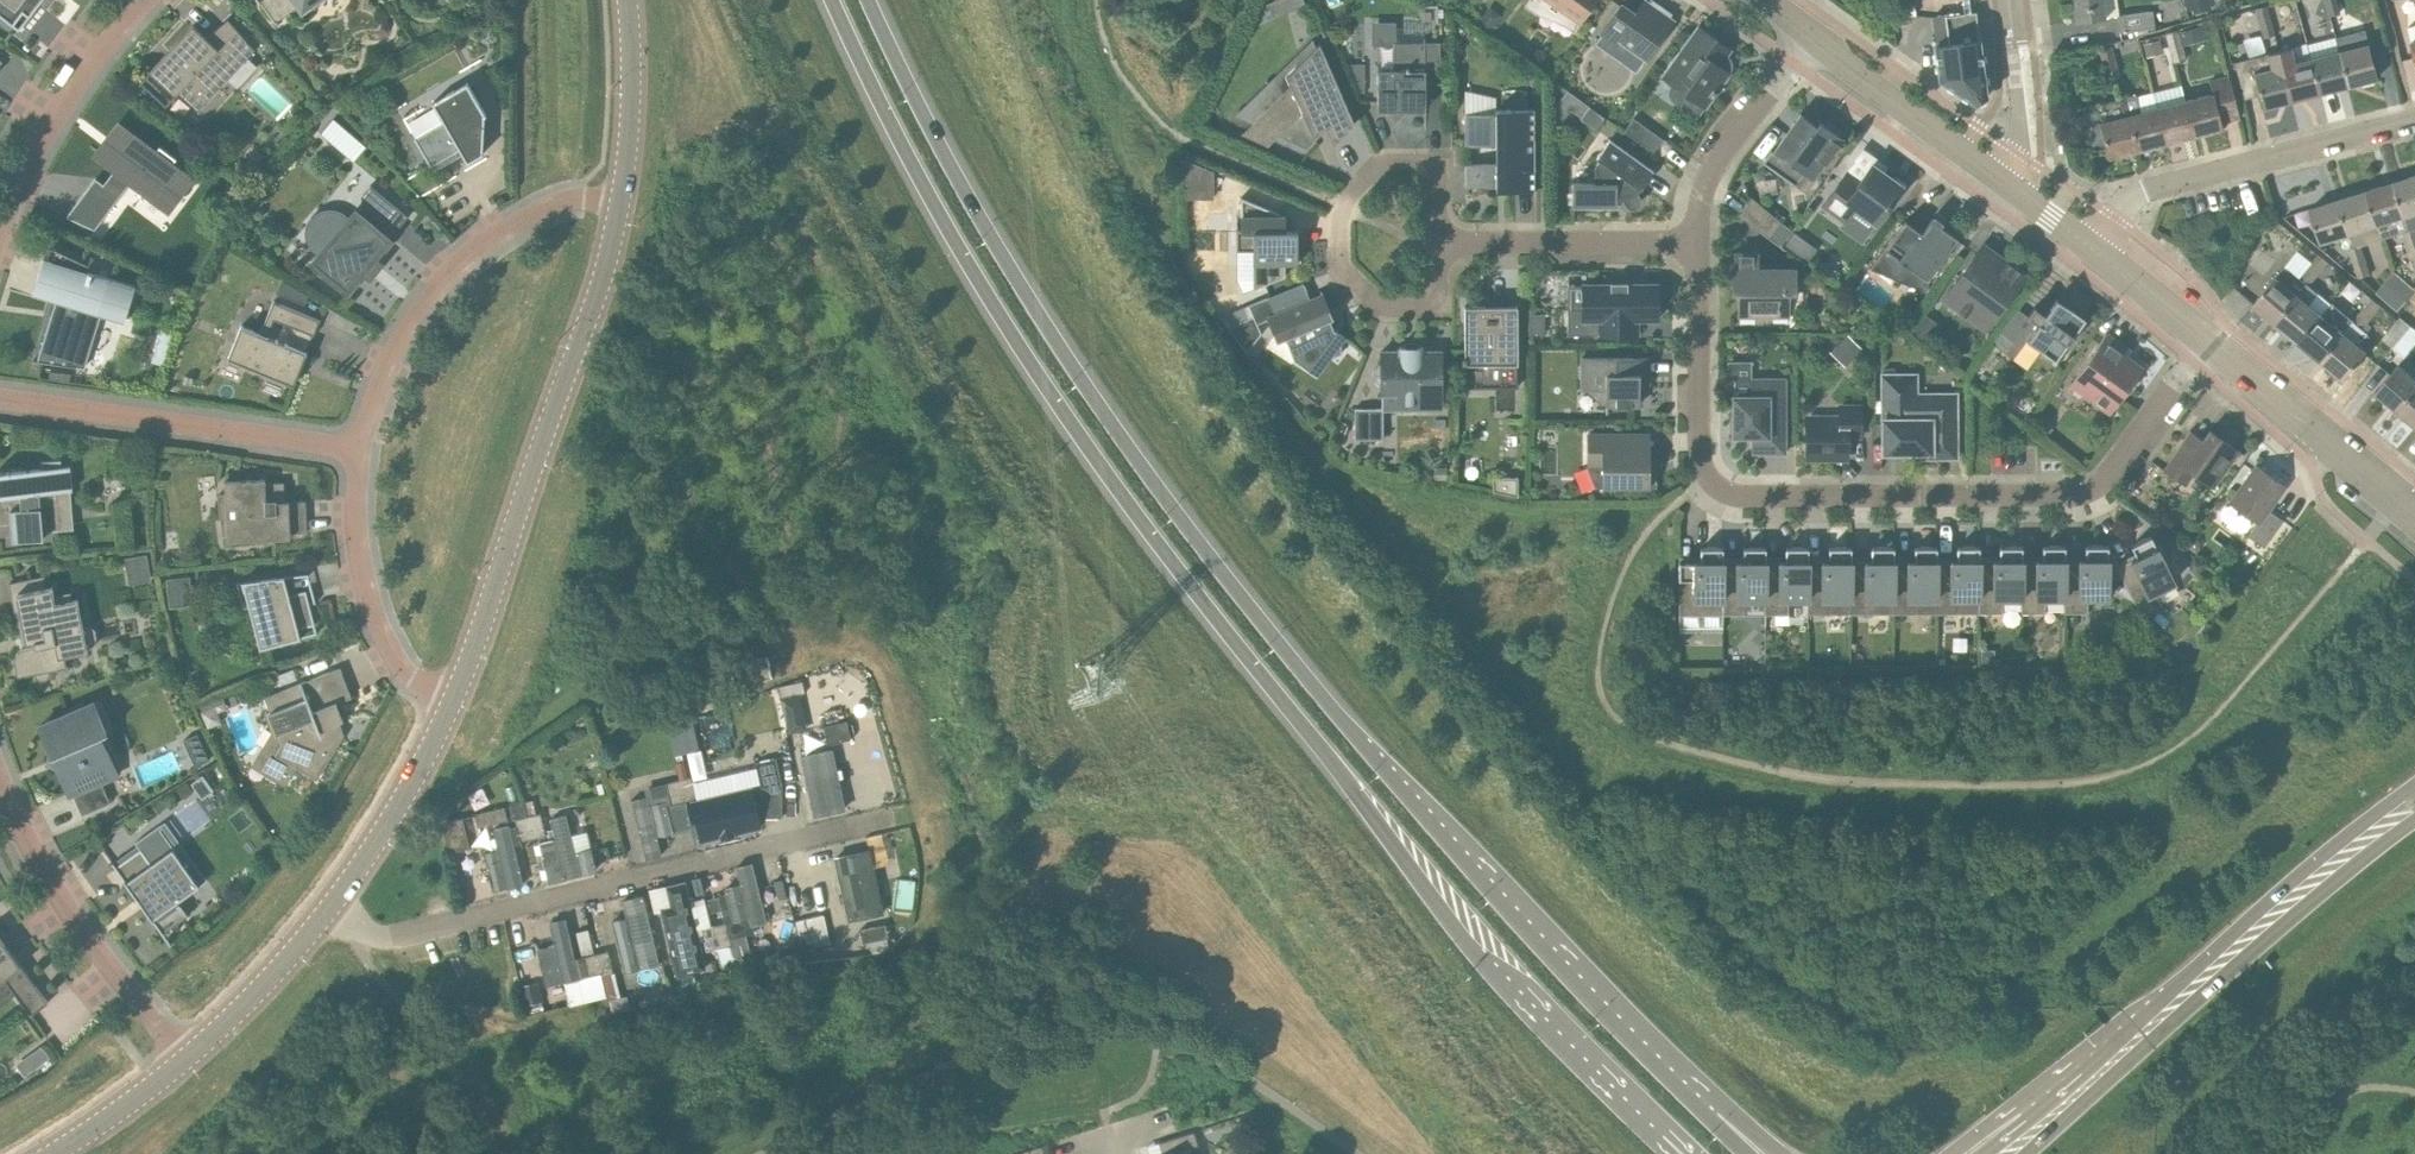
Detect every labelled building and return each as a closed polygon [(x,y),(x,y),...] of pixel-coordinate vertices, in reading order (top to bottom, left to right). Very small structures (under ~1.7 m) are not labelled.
[(20,29),(43,0),(0,0),(0,13),(20,29)] [(276,23),(300,6),(304,11),(318,0),(259,0),(276,23)] [(1596,0),(1538,0),(1557,13),(1559,9),(1579,23),(1596,0)] [(1655,8),(1645,0),(1633,16),(1620,7),(1600,34),(1601,35),(1595,43),(1621,62),(1631,49),(1646,60),(1674,21),(1669,18),(1672,14),(1658,4),(1655,8)] [(2078,22),(2105,18),(2103,0),(2075,0),(2078,22)] [(2186,11),(2192,9),(2194,14),(2212,9),(2211,3),(2216,1),(2216,0),(2183,0),(2186,11)] [(2325,2),(2329,17),(2340,14),(2336,0),(2332,0),(2325,2)] [(2259,23),(2271,20),(2268,7),(2255,10),(2259,23)] [(2120,32),(2155,27),(2153,11),(2118,16),(2120,32)] [(1977,103),(1988,97),(1977,13),(1933,19),(1941,79),(1977,103)] [(262,49),(229,19),(207,38),(193,25),(170,50),(176,55),(163,70),(157,65),(140,84),(168,110),(180,96),(202,116),(262,49)] [(2271,20),(2259,23),(2263,39),(2275,36),(2271,20)] [(1713,98),(1717,92),(1730,73),(1728,71),(1732,66),(1732,64),(1731,60),(1728,56),(1732,50),(1699,27),(1671,67),(1681,74),(1674,85),(1669,92),(1670,97),(1672,101),(1676,103),(1682,103),(1698,115),(1704,106),(1706,108),(1713,97),(1713,98)] [(2340,51),(2349,86),(2377,78),(2365,31),(2336,38),(2340,51)] [(2182,45),(2181,40),(2178,32),(2166,35),(2169,48),(2182,45)] [(1396,105),(1426,105),(1426,68),(1441,67),(1441,43),(1426,43),(1426,38),(1425,38),(1425,43),(1394,43),(1395,70),(1379,70),(1379,65),(1378,65),(1378,111),(1396,111),(1396,105)] [(2320,93),(2349,86),(2340,51),(2336,38),(2335,38),(2339,52),(2311,59),(2320,93)] [(2163,53),(2160,39),(2143,43),(2146,57),(2163,53)] [(1355,124),(1320,44),(1300,64),(1304,74),(1242,134),(1269,146),(1303,112),(1315,139),(1327,127),(1335,144),(1355,124)] [(2182,45),(2169,48),(2174,64),(2186,61),(2182,45)] [(2320,93),(2311,59),(2307,46),(2280,53),(2283,66),(2292,101),(2320,93)] [(2103,62),(2115,59),(2112,47),(2099,50),(2103,62)] [(2264,108),(2292,101),(2283,66),(2280,53),(2235,64),(2244,100),(2260,96),(2264,108)] [(2115,59),(2103,62),(2107,79),(2119,76),(2115,59)] [(1365,64),(1348,64),(1360,93),(1365,93),(1365,64)] [(2212,81),(2215,94),(2187,101),(2196,135),(2225,128),(2224,122),(2242,117),(2231,76),(2212,81)] [(484,152),(486,116),(487,115),(468,83),(434,103),(445,123),(416,140),(431,166),(460,149),(468,163),(485,153),(484,152)] [(2167,143),(2159,108),(2143,112),(2138,94),(2125,97),(2139,150),(2167,143)] [(2139,150),(2125,97),(2083,108),(2093,147),(2106,144),(2109,158),(2139,150)] [(2167,143),(2196,135),(2187,101),(2187,100),(2159,107),(2159,108),(2167,143)] [(1597,130),(1606,119),(1591,107),(1582,119),(1597,130)] [(1496,109),(1496,113),(1465,114),(1466,145),(1496,145),(1496,163),(1466,163),(1466,186),(1496,186),(1496,190),(1535,190),(1535,109),(1496,109)] [(1653,152),(1663,139),(1634,118),(1625,132),(1653,152)] [(322,133),(328,138),(340,125),(333,119),(322,133)] [(1827,126),(1820,121),(1811,134),(1795,122),(1774,151),(1772,150),(1764,160),(1784,174),(1789,167),(1811,182),(1846,134),(1830,122),(1827,126)] [(155,153),(120,127),(100,154),(118,167),(112,174),(129,187),(135,179),(169,205),(189,179),(172,166),(177,158),(161,145),(155,153)] [(1642,189),(1654,171),(1610,140),(1597,157),(1600,159),(1595,165),(1595,182),(1573,182),(1573,207),(1618,207),(1618,199),(1625,199),(1626,203),(1630,206),(1634,207),(1636,206),(1638,205),(1641,201),(1640,196),(1638,193),(1641,189),(1642,189)] [(1213,198),(1214,171),(1187,159),(1187,197),(1213,198)] [(1895,178),(1878,167),(1877,170),(1871,170),(1869,169),(1861,181),(1848,172),(1823,207),(1844,222),(1854,209),(1875,224),(1888,207),(1890,208),(1892,204),(1891,202),(1899,190),(1902,192),(1907,184),(1896,176),(1895,178)] [(2407,215),(2414,213),(2414,176),(2395,182),(2407,215)] [(2407,215),(2395,182),(2368,191),(2379,224),(2383,238),(2405,231),(2405,233),(2410,246),(2414,244),(2414,227),(2411,229),(2407,215)] [(390,240),(409,217),(371,186),(362,196),(363,210),(368,214),(363,218),(357,212),(346,226),(341,222),(336,220),(330,219),(325,221),(318,229),(317,235),(319,241),(322,246),(326,249),(315,263),(351,293),(349,296),(350,297),(361,283),(357,279),(362,273),(371,281),(385,265),(375,257),(381,251),(385,255),(397,241),(396,240),(393,243),(390,240)] [(2340,199),(2351,233),(2379,224),(2368,191),(2340,199)] [(1940,226),(1933,220),(1952,193),(1951,192),(1922,232),(1907,221),(1871,269),(1896,280),(1906,265),(1928,281),(1959,238),(1942,226),(1941,225),(1940,226)] [(1298,263),(1297,231),(1284,231),(1285,216),(1281,216),(1281,214),(1241,198),(1241,199),(1242,199),(1242,231),(1237,230),(1237,251),(1254,251),(1254,288),(1251,290),(1252,291),(1286,277),(1286,264),(1298,263)] [(1784,221),(1755,199),(1751,204),(1749,202),(1739,215),(1772,238),(1784,221)] [(2322,242),(2351,233),(2340,199),(2312,208),(2322,242)] [(1794,232),(1784,246),(1807,263),(1818,249),(1794,232)] [(2354,264),(2366,260),(2361,245),(2355,247),(2349,249),(2354,264)] [(39,362),(85,368),(102,314),(126,321),(136,286),(89,272),(91,265),(52,247),(46,259),(45,258),(44,260),(47,261),(38,290),(35,289),(34,293),(58,300),(39,362)] [(2026,275),(2004,259),(1999,265),(1980,250),(1944,299),(1970,318),(1979,306),(1995,317),(2026,275)] [(1757,269),(1757,254),(1736,254),(1736,269),(1734,269),(1734,291),(1740,291),(1740,322),(1789,322),(1789,291),(1795,291),(1795,269),(1757,269)] [(2311,266),(2319,273),(2329,261),(2321,254),(2311,266)] [(2366,260),(2354,264),(2359,280),(2371,276),(2366,260)] [(2300,296),(2310,285),(2302,278),(2287,265),(2254,305),(2277,324),(2300,296)] [(2311,266),(2302,278),(2310,285),(2319,273),(2311,266)] [(2407,301),(2414,292),(2414,288),(2395,272),(2386,283),(2407,301)] [(306,304),(311,293),(285,278),(279,294),(306,305),(306,304)] [(2398,311),(2407,301),(2386,283),(2377,293),(2398,311)] [(1638,320),(1652,320),(1652,300),(1646,300),(1646,284),(1599,284),(1599,303),(1589,303),(1589,309),(1568,309),(1568,335),(1598,335),(1638,335),(1638,320)] [(2300,342),(2332,303),(2310,285),(2300,296),(2277,324),(2300,342)] [(1277,314),(1269,297),(1249,305),(1254,316),(1235,324),(1252,344),(1261,332),(1257,323),(1268,318),(1274,333),(1266,346),(1292,363),(1295,359),(1317,375),(1330,358),(1341,354),(1343,341),(1346,337),(1334,328),(1330,318),(1324,320),(1314,298),(1277,314)] [(1992,342),(2014,358),(2027,340),(2056,361),(2086,319),(2057,298),(2045,314),(2035,307),(2029,315),(2017,307),(1992,342)] [(2364,310),(2373,318),(2382,308),(2373,300),(2364,310)] [(242,325),(229,358),(295,385),(308,352),(268,336),(275,319),(315,336),(321,321),(274,301),(261,333),(242,325)] [(2322,361),(2355,320),(2333,302),(2332,303),(2300,342),(2322,361)] [(1494,374),(1494,387),(1518,387),(1518,306),(1516,306),(1516,308),(1486,308),(1486,306),(1465,307),(1466,357),(1463,357),(1463,363),(1466,363),(1466,374),(1494,374)] [(2364,330),(2373,318),(2364,310),(2355,320),(2322,361),(2345,380),(2368,352),(2361,346),(2370,335),(2364,330)] [(1545,335),(1544,313),(1529,313),(1529,335),(1545,335)] [(1924,343),(1939,325),(1925,314),(1911,333),(1924,343)] [(2394,348),(2412,326),(2401,317),(2383,339),(2394,348)] [(2394,348),(2405,357),(2414,345),(2414,329),(2412,326),(2394,348)] [(1837,345),(1852,360),(1854,358),(1858,362),(1865,355),(1861,351),(1862,349),(1848,334),(1837,345)] [(2118,349),(2121,344),(2107,334),(2077,375),(2095,388),(2089,396),(2112,412),(2132,385),(2140,383),(2138,375),(2141,371),(2126,360),(2128,356),(2118,349)] [(1424,351),(1424,346),(1400,346),(1400,351),(1382,351),(1382,363),(1376,369),(1376,380),(1382,386),(1382,394),(1398,394),(1398,409),(1420,409),(1420,394),(1442,394),(1442,351),(1424,351)] [(1640,375),(1649,375),(1649,357),(1583,357),(1583,390),(1606,390),(1606,413),(1608,413),(1608,405),(1640,405),(1640,375)] [(2414,393),(2414,378),(2399,365),(2377,392),(2400,411),(2414,393)] [(83,375),(51,371),(50,379),(81,383),(83,375)] [(1916,396),(1916,376),(1884,376),(1885,452),(1931,452),(1931,456),(1956,456),(1956,413),(1938,413),(1937,395),(1916,396)] [(1785,452),(1785,380),(1752,380),(1752,396),(1735,396),(1735,435),(1752,435),(1752,448),(1768,448),(1768,452),(1785,452)] [(2400,411),(2414,424),(2414,393),(2400,411)] [(1808,457),(1847,457),(1847,435),(1861,435),(1860,407),(1841,407),(1842,419),(1808,419),(1808,457)] [(1355,440),(1384,439),(1384,408),(1355,408),(1355,440)] [(2053,428),(2052,420),(2047,417),(2040,428),(2049,434),(2053,428)] [(2195,452),(2183,443),(2165,470),(2177,478),(2185,466),(2214,486),(2239,451),(2210,430),(2195,452)] [(1634,452),(1634,434),(1589,434),(1589,466),(1604,466),(1604,486),(1649,487),(1649,452),(1634,452)] [(62,460),(42,462),(43,469),(0,473),(0,497),(12,496),(13,505),(10,505),(13,541),(45,539),(44,532),(60,531),(58,507),(73,506),(72,491),(73,491),(71,467),(62,467),(62,460)] [(2264,547),(2284,520),(2269,510),(2285,486),(2257,466),(2231,504),(2258,522),(2248,536),(2264,547)] [(1445,467),(1432,467),(1432,479),(1445,479),(1445,467)] [(266,483),(266,479),(226,481),(226,495),(219,495),(224,536),(228,535),(228,540),(291,538),(291,534),(308,533),(306,501),(286,502),(285,482),(266,483)] [(1494,480),(1495,493),(1520,499),(1520,479),(1494,480)] [(2196,554),(2200,548),(2195,535),(2186,546),(2196,554)] [(2108,546),(2142,615),(2163,605),(2156,591),(2174,582),(2167,567),(2172,564),(2163,545),(2158,548),(2152,536),(2132,546),(2138,558),(2119,567),(2109,546),(2108,546)] [(2065,613),(2065,546),(2044,546),(2044,560),(2023,560),(2023,547),(2022,547),(2023,613),(2046,613),(2045,597),(2064,597),(2065,613)] [(2141,616),(2142,615),(2108,546),(2086,546),(2087,560),(2066,560),(2066,546),(2065,546),(2065,613),(2088,613),(2088,597),(2109,597),(2109,578),(2123,578),(2141,616)] [(1809,614),(1851,614),(1851,547),(1830,547),(1830,561),(1809,561),(1809,547),(1808,548),(1809,614)] [(1851,614),(1894,614),(1894,547),(1872,547),(1872,560),(1852,561),(1852,547),(1851,547),(1851,614)] [(1894,614),(1937,614),(1937,547),(1915,547),(1915,560),(1895,560),(1895,547),(1894,547),(1894,614)] [(1937,614),(1980,614),(1980,547),(1958,547),(1958,560),(1938,560),(1938,547),(1937,547),(1937,614)] [(2022,613),(2023,613),(2022,547),(2001,547),(2001,560),(1980,560),(1980,547),(1980,614),(2003,613),(2003,598),(2022,598),(2022,613)] [(1680,615),(1723,615),(1723,548),(1701,548),(1701,561),(1679,561),(1680,615)] [(1765,615),(1766,615),(1766,548),(1744,548),(1744,561),(1724,561),(1724,548),(1723,548),(1723,615),(1746,615),(1746,599),(1765,599),(1765,615)] [(1808,614),(1809,614),(1808,548),(1787,548),(1787,561),(1766,561),(1766,548),(1766,615),(1789,615),(1789,599),(1808,599),(1808,614)] [(130,584),(152,580),(147,554),(125,558),(130,584)] [(2204,564),(2194,556),(2190,562),(2191,569),(2197,574),(2204,564)] [(47,588),(45,576),(10,583),(16,613),(21,612),(27,644),(35,642),(36,646),(26,648),(20,651),(16,657),(16,663),(19,677),(35,674),(37,679),(42,681),(48,680),(51,676),(52,671),(68,668),(63,643),(74,640),(76,651),(88,648),(93,646),(96,642),(98,637),(97,632),(94,627),(89,625),(84,624),(78,599),(73,600),(72,592),(55,595),(53,587),(47,588)] [(193,577),(170,579),(172,607),(195,605),(193,577)] [(307,591),(290,595),(285,577),(237,583),(244,609),(250,607),(261,649),(301,638),(299,629),(315,625),(307,591)] [(1994,663),(1994,649),(1981,649),(1982,663),(1994,663)] [(318,780),(345,735),(340,722),(344,720),(338,703),(352,698),(341,668),(266,697),(283,743),(265,773),(285,785),(296,767),(318,780)] [(790,695),(792,729),(812,728),(809,694),(790,695)] [(119,775),(102,736),(108,733),(95,703),(41,726),(54,757),(57,755),(62,768),(59,769),(71,795),(74,794),(83,815),(111,803),(102,782),(119,775)] [(666,712),(677,755),(701,749),(690,706),(666,712)] [(852,739),(848,724),(848,721),(824,726),(828,745),(852,739)] [(196,766),(208,761),(197,735),(185,740),(196,766)] [(833,753),(804,760),(818,821),(847,814),(833,753)] [(783,817),(782,787),(776,757),(755,763),(761,786),(762,817),(783,817)] [(203,798),(214,790),(203,774),(191,783),(203,798)] [(698,799),(693,777),(681,780),(686,801),(698,799)] [(686,801),(681,780),(669,783),(674,804),(686,801)] [(674,804),(669,783),(646,789),(647,796),(650,804),(666,800),(674,831),(692,827),(686,801),(674,804)] [(755,794),(694,808),(702,846),(764,832),(755,794)] [(647,802),(633,805),(645,861),(662,858),(659,843),(671,840),(664,808),(649,811),(647,802)] [(478,827),(508,820),(505,806),(475,813),(478,827)] [(542,814),(529,817),(534,839),(547,836),(542,814)] [(448,852),(469,847),(462,817),(441,822),(448,852)] [(534,839),(529,817),(516,820),(522,842),(534,839)] [(577,856),(568,818),(553,822),(558,845),(542,848),(550,885),(596,875),(592,853),(577,856)] [(526,892),(511,828),(495,832),(501,855),(486,858),(495,899),(526,892)] [(910,836),(902,830),(894,841),(903,846),(910,836)] [(182,872),(171,855),(140,874),(130,858),(117,866),(114,862),(113,863),(138,898),(135,900),(136,901),(142,897),(147,905),(144,907),(169,946),(170,945),(163,934),(188,918),(179,903),(201,889),(188,868),(182,872)] [(885,920),(872,855),(836,863),(850,927),(885,920)] [(769,929),(754,868),(737,872),(742,891),(729,894),(737,931),(752,927),(754,933),(769,929)] [(708,972),(690,897),(676,900),(680,920),(666,923),(679,979),(708,972)] [(658,966),(643,899),(622,904),(626,923),(614,926),(625,973),(658,966)] [(802,949),(831,942),(824,915),(796,921),(802,949)] [(576,975),(565,923),(550,926),(555,949),(538,952),(544,982),(576,975)] [(728,923),(715,926),(721,948),(733,945),(728,923)] [(863,942),(889,937),(886,924),(861,930),(863,942)] [(715,926),(703,929),(708,951),(721,948),(715,926)] [(0,936),(0,982),(4,979),(30,1015),(48,1003),(0,936)] [(610,951),(597,954),(602,976),(615,973),(610,951)] [(597,954),(584,957),(589,977),(590,979),(602,976),(597,954)] [(589,977),(581,979),(566,982),(572,1005),(607,996),(602,976),(590,979),(589,977)] [(540,982),(522,986),(526,1006),(544,1002),(540,982)] [(25,1076),(50,1057),(42,1045),(17,1064),(25,1076)] [(1194,1148),(1199,1146),(1195,1132),(1179,1137),(1160,1143),(1163,1153),(1196,1153),(1194,1148)]
